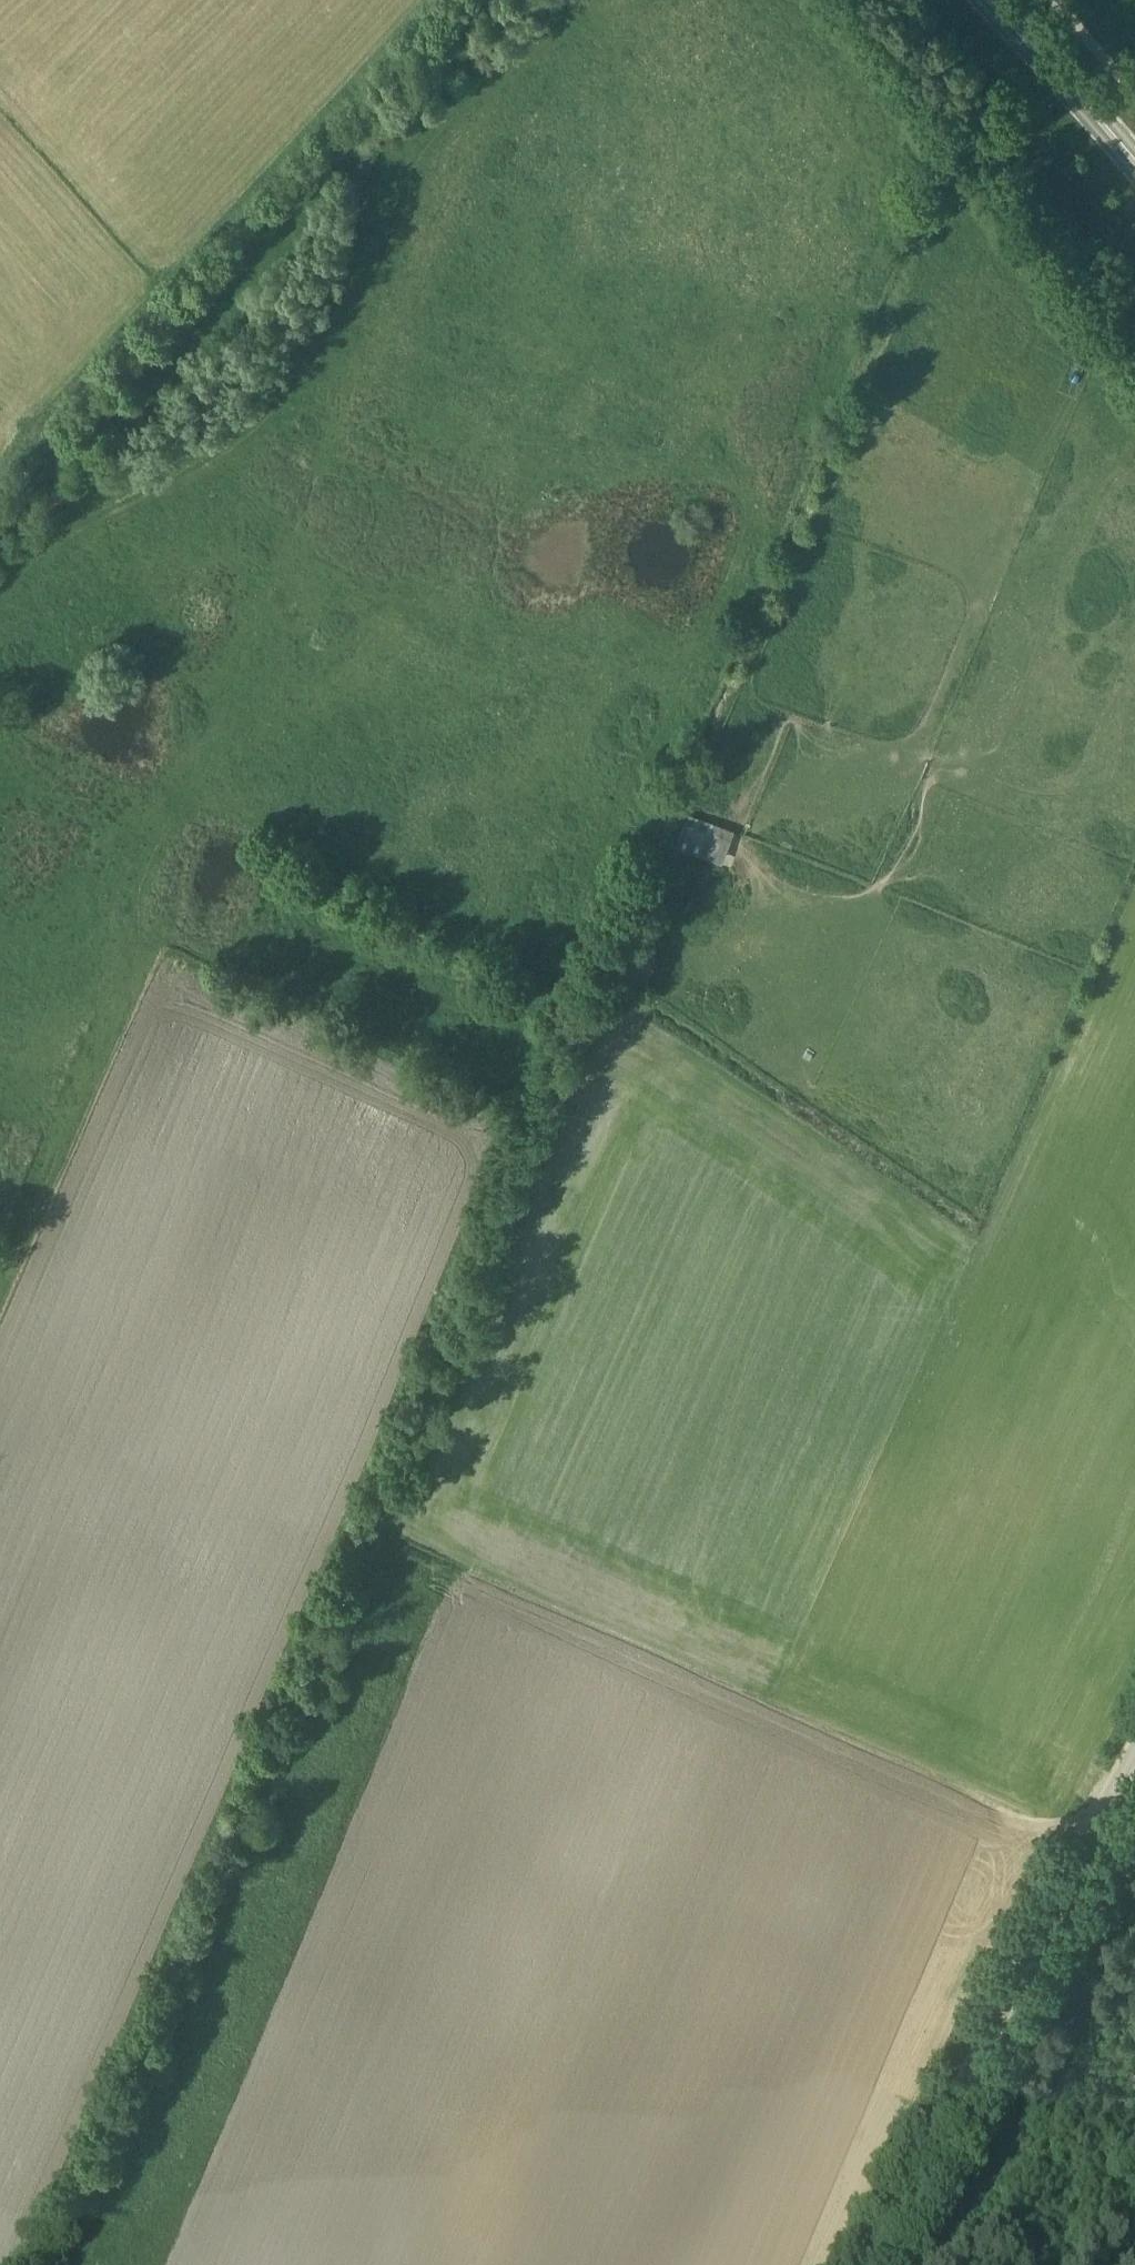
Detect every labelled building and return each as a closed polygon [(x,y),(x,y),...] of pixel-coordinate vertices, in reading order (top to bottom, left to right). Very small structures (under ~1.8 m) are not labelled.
[(716,864),(730,829),(686,811),(672,846),(716,864)]
